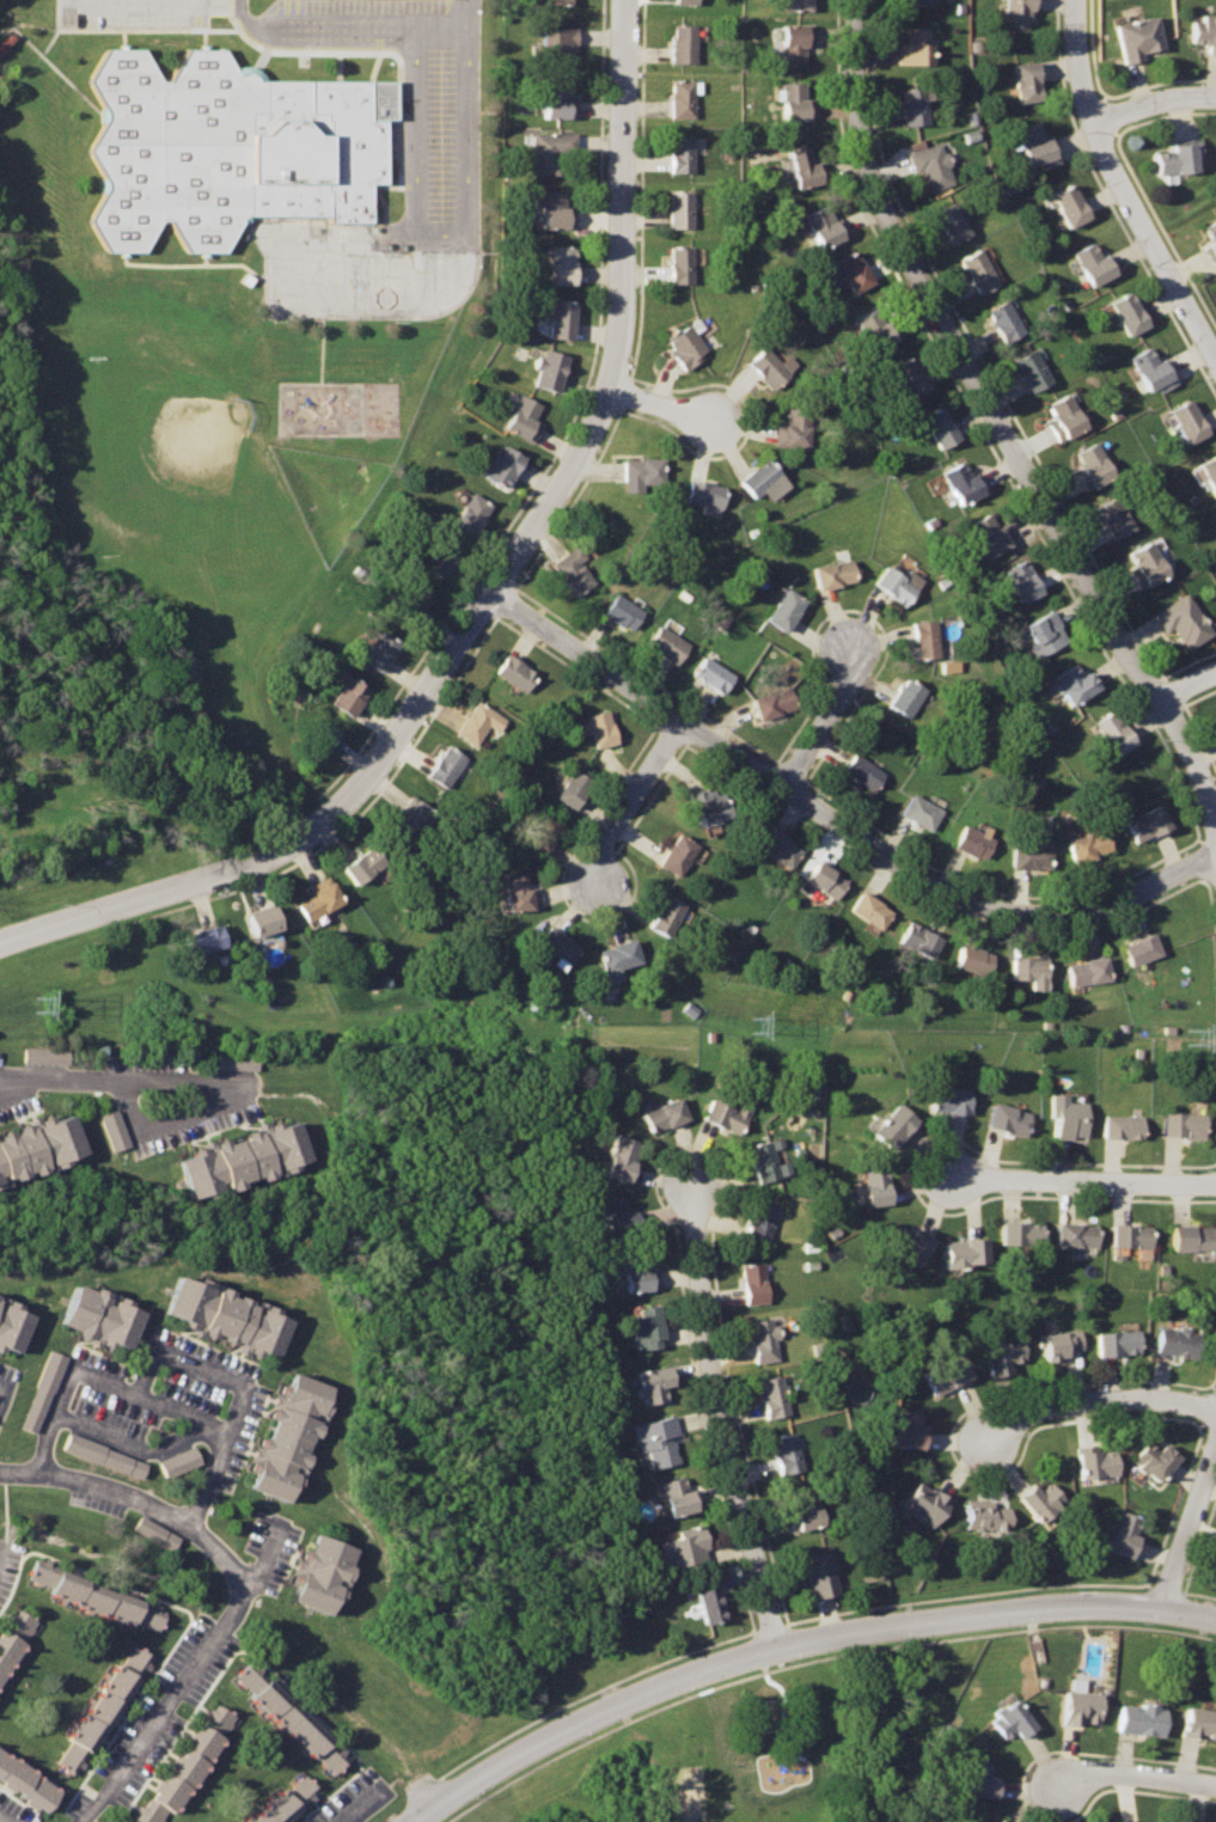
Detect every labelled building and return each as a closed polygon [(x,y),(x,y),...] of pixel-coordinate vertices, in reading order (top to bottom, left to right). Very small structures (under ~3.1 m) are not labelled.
[(787,11),(812,11),(812,0),(787,0),(787,11)] [(1007,26),(1029,26),(1028,11),(1035,11),(1035,0),(1007,0),(1007,26)] [(1200,14),(1199,20),(1192,20),(1191,42),(1208,41),(1209,51),(1215,51),(1215,14),(1200,14)] [(1156,16),(1116,25),(1125,62),(1143,59),(1141,51),(1163,47),(1156,16)] [(813,25),(782,24),(781,65),(803,65),(803,47),(812,47),(813,25)] [(695,25),(671,25),(671,65),(695,63),(695,25)] [(575,27),(543,27),(543,61),(570,60),(570,43),(576,43),(575,27)] [(931,27),(906,29),(905,45),(899,45),(899,63),(930,63),(931,27)] [(108,55),(85,84),(109,117),(90,152),(110,188),(88,224),(106,259),(147,259),(167,225),(189,259),(224,261),(252,224),(374,225),(375,191),(390,190),(392,126),(401,124),(402,87),(267,86),(238,75),(227,55),(188,55),(165,90),(147,53),(108,55)] [(1037,62),(1013,65),(1021,105),(1045,100),(1037,62)] [(699,81),(671,80),(671,118),(692,117),(691,93),(701,94),(699,81)] [(568,81),(545,81),(545,118),(576,117),(576,98),(569,98),(568,81)] [(802,82),(781,84),(782,120),(813,120),(813,98),(801,98),(802,82)] [(929,87),(902,90),(904,126),(925,123),(923,99),(930,99),(929,87)] [(1038,124),(1007,135),(1013,152),(1023,147),(1032,167),(1041,164),(1044,170),(1061,164),(1050,136),(1044,139),(1038,124)] [(575,134),(534,134),(536,173),(560,172),(560,153),(575,152),(575,134)] [(692,136),(671,136),(670,172),(692,172),(692,136)] [(1200,140),(1174,142),(1174,148),(1156,151),(1160,173),(1198,170),(1197,158),(1203,158),(1200,140)] [(940,142),(910,151),(916,172),(922,171),(928,190),(953,182),(940,142)] [(807,145),(786,151),(795,190),(826,181),(820,161),(812,164),(807,145)] [(1071,183),(1051,195),(1071,228),(1090,216),(1071,183)] [(566,190),(544,190),(545,226),(574,226),(575,206),(566,206),(566,190)] [(691,191),(670,191),(670,227),(691,227),(691,191)] [(954,201),(935,209),(952,243),(971,233),(954,201)] [(826,203),(805,215),(821,247),(843,237),(826,203)] [(1203,226),(1211,241),(1204,246),(1212,263),(1215,261),(1215,219),(1203,226)] [(1094,241),(1075,252),(1092,285),(1116,271),(1106,255),(1101,256),(1094,241)] [(575,245),(552,246),(554,282),(578,282),(575,245)] [(691,246),(672,246),(671,282),(692,282),(691,246)] [(980,247),(961,258),(982,293),(1000,281),(980,247)] [(856,249),(836,259),(854,291),(874,280),(856,249)] [(1131,289),(1111,301),(1130,332),(1149,322),(1131,289)] [(1008,298),(988,310),(1004,341),(1026,330),(1008,298)] [(574,299),(544,299),(543,317),(552,317),(550,336),(570,338),(574,299)] [(878,306),(857,319),(876,351),(903,336),(893,317),(886,320),(878,306)] [(697,317),(665,337),(686,367),(710,353),(696,334),(705,328),(697,317)] [(765,347),(750,362),(774,390),(796,365),(789,355),(780,362),(765,347)] [(1150,347),(1132,356),(1149,390),(1160,384),(1162,390),(1177,383),(1163,359),(1157,362),(1150,347)] [(544,348),(532,384),(555,392),(568,355),(544,348)] [(1034,348),(1014,359),(1031,392),(1052,380),(1034,348)] [(913,356),(894,367),(911,398),(931,389),(913,356)] [(1070,392),(1050,403),(1057,417),(1050,421),(1061,441),(1088,428),(1070,392)] [(521,395),(503,427),(531,442),(543,424),(533,418),(542,405),(521,395)] [(1191,399),(1172,410),(1190,444),(1209,433),(1191,399)] [(811,408),(788,406),(787,424),(776,423),(775,444),(811,446),(811,408)] [(943,408),(923,418),(940,450),(961,440),(943,408)] [(1096,441),(1076,451),(1083,467),(1077,472),(1087,490),(1114,476),(1096,441)] [(503,445),(482,476),(502,489),(523,458),(503,445)] [(1198,465),(1215,495),(1215,455),(1198,465)] [(662,458),(624,458),(625,491),(641,490),(642,484),(664,483),(662,458)] [(768,459),(741,481),(754,497),(782,476),(768,459)] [(961,461),(943,472),(961,505),(985,491),(976,475),(971,477),(961,461)] [(725,487),(690,479),(686,502),(721,509),(725,487)] [(471,493),(451,524),(471,536),(490,505),(471,493)] [(1117,497),(1098,507),(1113,537),(1133,526),(1117,497)] [(990,513),(970,524),(989,557),(1009,545),(990,513)] [(444,534),(423,568),(442,580),(463,549),(444,534)] [(1150,542),(1131,552),(1138,567),(1131,571),(1141,589),(1168,574),(1150,542)] [(576,544),(550,562),(572,597),(593,582),(579,562),(586,558),(576,544)] [(851,560),(814,568),(821,593),(843,587),(843,583),(857,581),(851,560)] [(1025,560),(1004,571),(1023,605),(1044,593),(1025,560)] [(887,565),(874,583),(906,607),(918,588),(887,565)] [(411,580),(393,609),(411,620),(432,593),(411,580)] [(787,587),(766,619),(787,631),(808,600),(787,587)] [(615,593),(603,613),(633,632),(643,612),(615,593)] [(1185,593),(1154,613),(1166,631),(1174,626),(1188,650),(1214,635),(1185,593)] [(1052,610),(1026,626),(1044,654),(1069,640),(1052,610)] [(935,620),(913,622),(916,655),(937,652),(935,620)] [(662,624),(648,646),(677,664),(689,643),(662,624)] [(379,628),(360,660),(380,672),(401,642),(379,628)] [(506,653),(493,673),(523,695),(537,674),(506,653)] [(705,655),(692,673),(723,693),(735,674),(705,655)] [(1074,665),(1055,675),(1071,705),(1102,686),(1092,670),(1080,675),(1074,665)] [(341,671),(335,681),(342,686),(331,705),(352,717),(368,689),(341,671)] [(908,677),(888,704),(906,716),(927,690),(908,677)] [(789,683),(752,696),(759,717),(795,707),(789,683)] [(475,701),(453,730),(471,745),(483,726),(496,734),(506,721),(475,701)] [(609,710),(588,715),(589,720),(579,723),(581,734),(592,732),(597,750),(617,745),(609,710)] [(1113,710),(1095,722),(1117,754),(1136,742),(1113,710)] [(320,717),(298,746),(316,762),(340,732),(320,717)] [(444,746),(424,775),(444,788),(463,759),(444,746)] [(854,752),(841,772),(870,791),(884,771),(854,752)] [(573,768),(554,797),(573,811),(592,781),(573,768)] [(710,787),(689,794),(701,827),(731,818),(722,791),(714,796),(710,787)] [(911,793),(899,815),(930,832),(941,809),(911,793)] [(410,795),(397,811),(403,815),(390,833),(408,845),(433,811),(410,795)] [(1161,805),(1128,821),(1137,843),(1172,826),(1161,805)] [(543,812),(524,844),(544,855),(563,825),(543,812)] [(965,826),(955,846),(985,862),(995,840),(965,826)] [(769,827),(756,849),(787,868),(800,848),(769,827)] [(1105,829),(1068,840),(1076,864),(1112,852),(1105,829)] [(679,832),(656,864),(677,878),(699,845),(679,832)] [(1052,845),(1014,844),(1013,866),(1050,869),(1052,845)] [(369,846),(342,869),(355,887),(385,866),(369,846)] [(815,858),(802,879),(833,900),(847,880),(815,858)] [(525,870),(502,874),(508,911),(539,907),(538,887),(526,889),(525,870)] [(330,881),(294,903),(305,923),(342,903),(330,881)] [(861,891),(848,909),(879,930),(891,912),(861,891)] [(665,894),(647,925),(667,940),(685,906),(665,894)] [(271,907),(245,916),(252,937),(279,930),(271,907)] [(549,923),(536,943),(568,965),(580,946),(549,923)] [(940,938),(908,924),(899,944),(931,959),(940,938)] [(219,925),(183,935),(190,959),(227,949),(219,925)] [(1155,934),(1125,946),(1133,968),(1163,956),(1155,934)] [(634,940),(598,950),(609,982),(621,978),(619,968),(640,961),(634,940)] [(994,954),(961,946),(957,967),(990,977),(994,954)] [(1106,955),(1067,964),(1071,988),(1111,980),(1106,955)] [(1047,959),(1013,959),(1013,980),(1032,979),(1032,989),(1046,988),(1047,959)] [(971,1088),(933,1088),(934,1111),(971,1109),(971,1088)] [(1067,1093),(1052,1093),(1051,1115),(1056,1115),(1055,1136),(1086,1136),(1086,1100),(1067,1101),(1067,1093)] [(678,1095),(640,1111),(648,1130),(686,1117),(678,1095)] [(710,1096),(702,1117),(738,1133),(753,1099),(743,1095),(735,1108),(710,1096)] [(898,1101),(872,1130),(890,1145),(917,1118),(898,1101)] [(995,1101),(988,1124),(1025,1133),(1031,1112),(995,1101)] [(100,1115),(112,1151),(130,1146),(118,1109),(100,1115)] [(1204,1111),(1163,1109),(1165,1135),(1204,1135),(1204,1111)] [(86,1154),(73,1112),(0,1136),(0,1181),(86,1154)] [(1142,1114),(1105,1113),(1105,1135),(1142,1136),(1142,1114)] [(297,1119),(179,1160),(193,1198),(310,1160),(297,1119)] [(615,1133),(601,1173),(627,1181),(640,1142),(615,1133)] [(768,1139),(747,1145),(760,1182),(780,1176),(774,1157),(783,1154),(781,1145),(771,1149),(768,1139)] [(887,1162),(862,1164),(868,1204),(892,1200),(887,1162)] [(619,1196),(598,1200),(609,1237),(640,1229),(634,1209),(624,1211),(619,1196)] [(753,1200),(744,1237),(765,1242),(775,1205),(753,1200)] [(1041,1222),(1002,1219),(1001,1242),(1041,1245),(1041,1222)] [(894,1221),(882,1239),(913,1267),(935,1237),(917,1225),(911,1233),(894,1221)] [(1095,1223),(1058,1221),(1057,1245),(1095,1246),(1095,1223)] [(1150,1223),(1112,1222),(1111,1246),(1149,1246),(1150,1223)] [(1214,1225),(1172,1224),(1171,1248),(1214,1249),(1214,1225)] [(986,1235),(945,1237),(947,1261),(989,1258),(986,1235)] [(643,1252),(622,1254),(627,1290),(655,1286),(654,1270),(647,1270),(643,1252)] [(762,1262),(741,1265),(745,1304),(766,1302),(762,1262)] [(181,1273),(167,1312),(279,1361),(293,1319),(181,1273)] [(78,1280),(62,1322),(128,1347),(145,1310),(78,1280)] [(20,1355),(35,1312),(0,1299),(0,1347),(20,1355)] [(658,1303),(637,1306),(638,1313),(629,1315),(634,1349),(664,1344),(658,1303)] [(770,1317),(748,1321),(757,1362),(776,1358),(772,1339),(778,1338),(777,1325),(770,1326),(770,1317)] [(1078,1327),(1040,1333),(1046,1361),(1069,1358),(1068,1350),(1082,1349),(1078,1327)] [(1198,1333),(1160,1327),(1157,1350),(1194,1357),(1198,1333)] [(1138,1329),(1098,1332),(1099,1355),(1141,1351),(1138,1329)] [(1018,1335),(983,1344),(992,1375),(1012,1370),(1009,1361),(1023,1357),(1018,1335)] [(22,1427),(39,1433),(67,1356),(50,1350),(22,1427)] [(961,1352),(924,1371),(935,1395),(973,1378),(961,1352)] [(668,1364),(635,1370),(642,1402),(662,1398),(661,1386),(673,1383),(668,1364)] [(295,1370),(249,1485),(288,1502),(334,1386),(295,1370)] [(778,1374),(758,1380),(766,1417),(788,1410),(778,1374)] [(919,1411),(898,1408),(893,1442),(925,1447),(927,1427),(917,1426),(919,1411)] [(672,1413),(634,1423),(640,1447),(644,1445),(649,1468),(677,1462),(671,1433),(677,1432),(672,1413)] [(793,1431),(772,1438),(781,1473),(803,1467),(793,1431)] [(147,1461),(69,1434),(63,1451),(140,1479),(147,1461)] [(1149,1441),(1135,1459),(1157,1480),(1180,1454),(1165,1441),(1157,1449),(1149,1441)] [(158,1460),(165,1478),(200,1463),(193,1445),(158,1460)] [(1114,1449),(1078,1451),(1082,1475),(1117,1472),(1114,1449)] [(682,1474),(658,1480),(667,1516),(697,1508),(691,1488),(685,1488),(682,1474)] [(921,1479),(902,1503),(931,1526),(951,1500),(921,1479)] [(1051,1480),(1040,1490),(1033,1484),(1020,1494),(1040,1521),(1067,1497),(1051,1480)] [(814,1488),(792,1493),(796,1509),(789,1509),(795,1530),(824,1521),(814,1488)] [(1008,1505),(966,1504),(966,1529),(1008,1530),(1008,1505)] [(1119,1511),(1106,1549),(1132,1555),(1139,1537),(1133,1534),(1139,1518),(1119,1511)] [(134,1529),(172,1552),(181,1537),(142,1515),(134,1529)] [(699,1523),(677,1529),(679,1534),(660,1539),(666,1567),(709,1558),(699,1523)] [(316,1531),(292,1595),(334,1613),(355,1547),(316,1531)] [(827,1552),(803,1557),(815,1597),(838,1591),(827,1552)] [(37,1559),(28,1578),(157,1634),(165,1612),(37,1559)] [(716,1585),(697,1591),(704,1621),(726,1615),(716,1585)] [(0,1637),(0,1688),(41,1624),(18,1609),(0,1637)] [(132,1643),(59,1755),(80,1771),(157,1657),(132,1643)] [(250,1658),(233,1676),(334,1777),(350,1759),(250,1658)] [(1102,1690),(1086,1689),(1086,1677),(1073,1676),(1073,1688),(1067,1688),(1065,1719),(1100,1722),(1102,1690)] [(1019,1696),(991,1717),(1004,1735),(1016,1726),(1021,1735),(1037,1724),(1019,1696)] [(1165,1705),(1122,1702),(1119,1729),(1162,1732),(1165,1705)] [(138,1816),(145,1821),(164,1821),(236,1717),(214,1704),(138,1816)] [(1186,1705),(1181,1731),(1215,1736),(1215,1708),(1186,1705)] [(45,1816),(61,1791),(0,1749),(0,1783),(45,1816)] [(990,1761),(966,1760),(963,1793),(996,1796),(1000,1778),(988,1775),(990,1761)] [(247,1821),(289,1821),(319,1793),(300,1771),(247,1821)]
